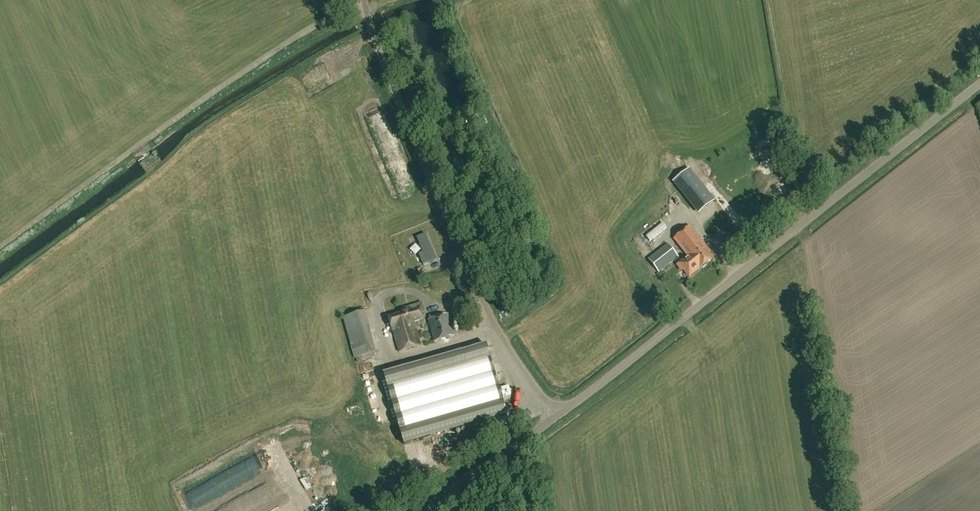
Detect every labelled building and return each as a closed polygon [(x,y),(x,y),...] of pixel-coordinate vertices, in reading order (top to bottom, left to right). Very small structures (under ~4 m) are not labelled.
[(689,171),(674,183),(679,190),(692,205),(707,193),(689,171)] [(682,272),(684,270),(690,277),(701,269),(700,268),(714,258),(710,253),(711,252),(690,226),(674,239),(689,257),(678,266),(682,272)] [(424,253),(419,255),(423,265),(437,259),(426,233),(417,237),(424,253)] [(659,273),(679,257),(668,244),(649,260),(659,273)] [(414,322),(422,320),(421,315),(425,313),(422,303),(408,307),(408,309),(403,310),(403,312),(389,316),(399,352),(421,346),(414,322)] [(454,337),(449,315),(428,321),(434,342),(454,337)] [(395,372),(416,441),(506,415),(486,345),(395,372)]
